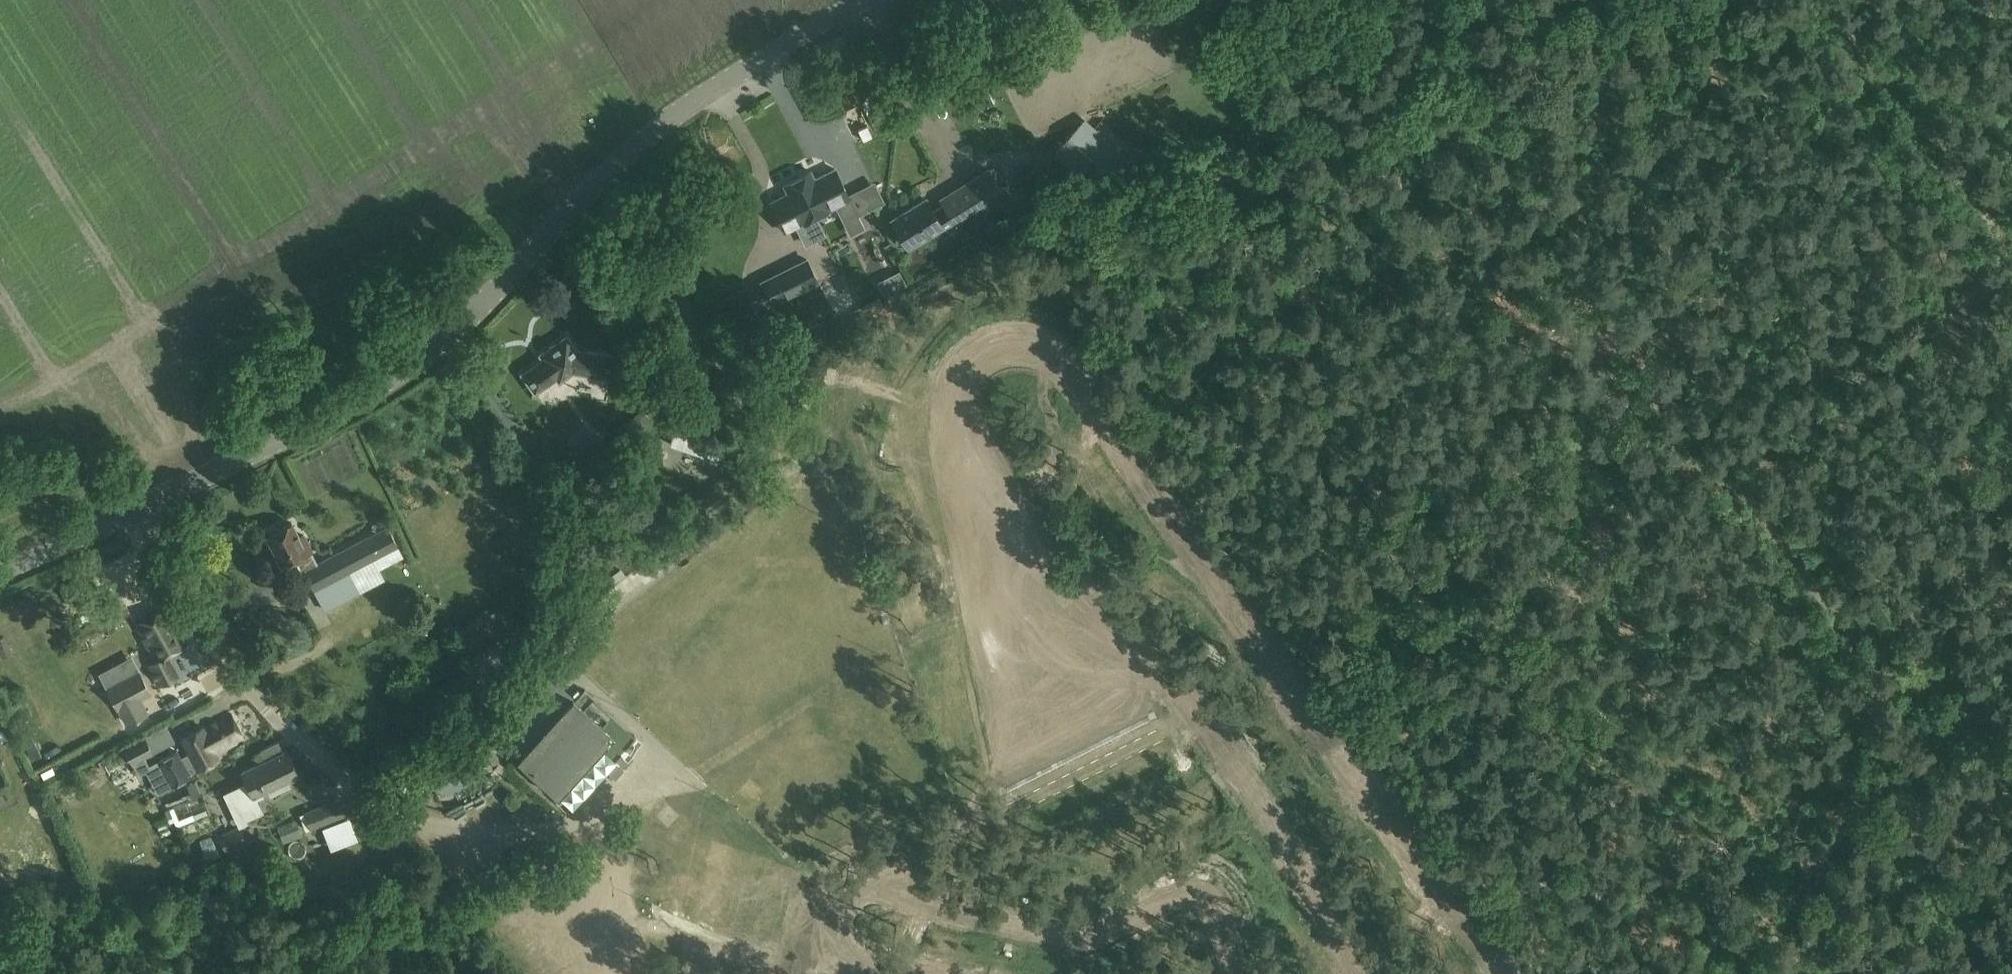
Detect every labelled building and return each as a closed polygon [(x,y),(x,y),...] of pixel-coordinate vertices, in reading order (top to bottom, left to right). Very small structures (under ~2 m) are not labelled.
[(1126,161),(1080,122),(1055,153),(1101,191),(1126,161)] [(811,171),(796,178),(816,216),(830,208),(841,202),(851,197),(835,167),(814,178),(811,171)] [(942,204),(932,210),(925,199),(893,219),(909,246),(1001,190),(988,167),(938,197),(942,204)] [(816,216),(796,178),(784,184),(788,192),(770,201),(786,231),(816,216)] [(849,232),(870,250),(883,235),(862,217),(849,232)] [(821,282),(809,259),(762,283),(774,306),(821,282)] [(899,270),(895,272),(878,281),(885,296),(906,285),(902,275),(899,270)] [(556,377),(559,381),(573,371),(610,378),(614,355),(577,348),(567,335),(543,352),(546,356),(521,373),(535,392),(556,377)] [(640,411),(628,421),(639,433),(650,422),(640,411)] [(670,444),(718,460),(724,444),(676,428),(670,444)] [(592,439),(576,450),(584,460),(599,449),(592,439)] [(280,529),(268,536),(276,550),(283,565),(289,562),(295,559),(298,566),(301,572),(304,570),(314,590),(324,610),(342,600),(360,591),(355,581),(350,572),(374,559),(399,546),(393,535),(387,524),(352,542),(318,561),(312,550),(304,534),(300,536),(296,530),(293,523),(280,529)] [(178,676),(166,653),(187,643),(167,606),(136,623),(155,660),(156,659),(158,664),(149,668),(158,687),(178,676)] [(518,628),(470,656),(482,676),(530,649),(518,628)] [(140,670),(107,686),(118,709),(120,708),(128,724),(150,713),(142,698),(151,693),(140,670)] [(557,797),(614,735),(573,697),(517,759),(557,797)] [(177,749),(160,759),(174,785),(192,775),(191,773),(198,769),(219,758),(216,752),(243,737),(231,713),(204,728),(203,727),(181,738),(189,752),(181,756),(177,749)] [(145,757),(175,740),(166,724),(147,735),(146,733),(123,746),(139,774),(151,767),(145,757)] [(238,822),(262,811),(255,797),(299,776),(287,750),(283,752),(278,741),(260,750),(265,760),(241,771),(247,783),(225,794),(238,822)] [(638,741),(620,748),(623,756),(641,749),(638,741)] [(448,792),(484,773),(471,749),(435,768),(448,792)] [(184,785),(190,801),(202,797),(196,781),(184,785)] [(343,800),(305,815),(311,829),(349,814),(343,800)] [(171,814),(182,846),(213,835),(201,803),(171,814)] [(238,847),(230,830),(218,835),(226,852),(238,847)]
